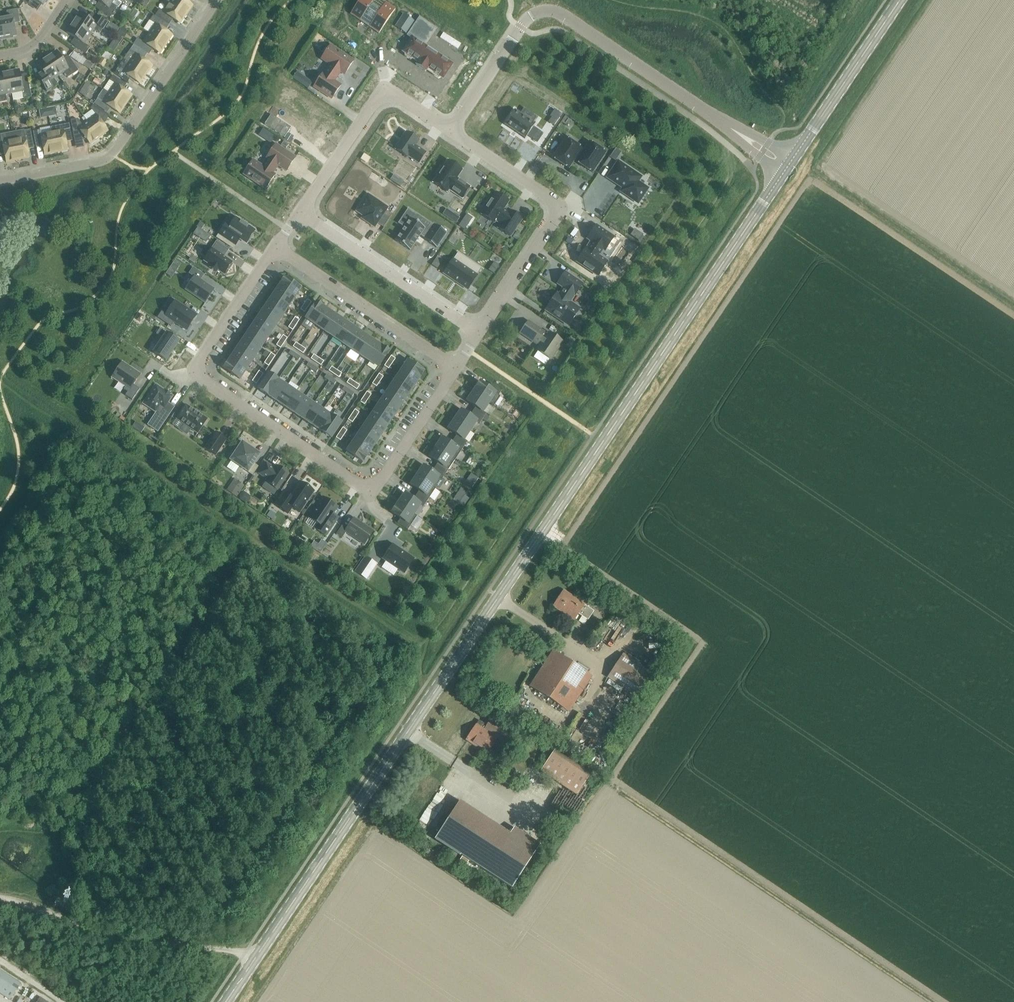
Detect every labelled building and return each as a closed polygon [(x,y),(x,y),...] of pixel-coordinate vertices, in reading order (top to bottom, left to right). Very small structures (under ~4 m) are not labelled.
[(38,12),(42,5),(43,5),(45,2),(46,3),(48,0),(21,0),(38,12)] [(117,0),(96,0),(103,5),(99,10),(110,18),(117,7),(118,8),(122,3),(117,0)] [(186,15),(192,5),(184,0),(171,0),(169,3),(186,15)] [(350,14),(360,21),(360,20),(369,26),(369,27),(370,27),(371,25),(375,27),(373,30),(379,33),(395,9),(385,3),(381,0),(359,0),(350,14)] [(164,22),(166,23),(169,18),(171,18),(180,24),(186,15),(169,3),(163,12),(159,9),(155,15),(164,22)] [(0,18),(4,39),(12,37),(12,36),(16,36),(14,24),(20,22),(17,9),(6,11),(7,17),(0,18)] [(79,13),(73,22),(90,34),(93,29),(99,33),(107,23),(96,15),(92,21),(79,13)] [(149,33),(166,45),(172,35),(160,27),(164,22),(155,15),(154,16),(153,15),(150,21),(155,24),(149,33)] [(90,34),(73,22),(66,32),(79,41),(75,46),(86,54),(90,47),(84,43),(90,34)] [(412,38),(403,52),(405,53),(404,56),(410,60),(413,59),(418,62),(416,65),(425,72),(427,68),(432,72),(432,75),(438,79),(441,77),(443,79),(452,64),(424,45),(432,34),(422,27),(414,39),(412,38)] [(144,52),(146,53),(149,48),(151,48),(160,54),(166,45),(149,33),(143,42),(137,38),(133,44),(144,52)] [(129,63),(146,75),(152,65),(140,57),(144,52),(133,44),(129,50),(135,54),(129,63)] [(353,61),(330,45),(321,59),(330,65),(324,74),(323,73),(313,87),(332,99),(341,85),(334,81),(340,71),(344,74),(353,61)] [(63,54),(69,57),(73,49),(67,46),(63,54)] [(47,57),(58,75),(63,72),(67,78),(78,71),(71,60),(65,64),(56,51),(47,57)] [(53,79),(58,75),(47,57),(37,64),(41,70),(35,74),(47,92),(57,84),(53,79)] [(129,63),(124,59),(114,74),(124,81),(128,76),(140,84),(146,75),(129,63)] [(283,71),(289,77),(295,71),(289,65),(283,71)] [(7,72),(11,93),(22,91),(23,98),(31,97),(29,84),(22,85),(19,70),(7,72)] [(7,72),(0,74),(0,103),(7,101),(5,94),(11,93),(7,72)] [(102,88),(107,78),(102,75),(97,85),(102,88)] [(111,81),(104,90),(126,104),(132,95),(120,87),(123,82),(113,75),(109,80),(111,81)] [(305,78),(301,84),(307,89),(312,82),(305,78)] [(126,104),(104,90),(103,89),(94,104),(104,111),(108,106),(119,114),(126,104)] [(86,121),(99,138),(108,131),(101,122),(101,120),(106,113),(93,104),(90,108),(95,115),(86,121)] [(293,119),(313,133),(322,120),(302,106),(293,119)] [(514,110),(504,124),(525,138),(527,135),(537,142),(543,134),(533,127),(535,124),(514,110)] [(554,126),(561,114),(555,110),(550,116),(552,118),(549,122),(554,126)] [(264,125),(284,138),(291,128),(271,115),(264,125)] [(99,138),(86,121),(82,125),(77,119),(70,120),(74,140),(82,139),(82,137),(83,135),(90,144),(99,138)] [(63,130),(52,132),(56,153),(67,150),(65,140),(66,138),(71,137),(69,124),(62,125),(63,130)] [(30,130),(12,133),(17,160),(29,158),(27,147),(28,146),(33,145),(30,130)] [(56,153),(52,132),(40,135),(40,130),(33,131),(35,144),(41,143),(42,144),(44,155),(56,153)] [(269,132),(265,139),(271,143),(275,136),(269,132)] [(406,132),(395,149),(408,157),(418,163),(425,152),(415,146),(419,141),(406,132)] [(17,160),(12,133),(0,136),(0,151),(2,151),(4,152),(6,162),(17,160)] [(605,153),(589,142),(583,152),(580,150),(581,149),(565,138),(552,158),(568,168),(575,158),(577,160),(576,162),(592,172),(605,153)] [(252,160),(243,174),(265,189),(274,175),(272,173),(277,165),(286,171),(295,158),(275,144),(266,158),(267,159),(262,167),(252,160)] [(615,148),(609,157),(615,161),(621,152),(615,148)] [(438,175),(433,183),(447,192),(449,190),(462,198),(470,187),(456,178),(462,170),(448,160),(442,168),(440,167),(436,174),(438,175)] [(618,162),(607,178),(623,188),(621,192),(637,203),(647,189),(637,182),(640,177),(618,162)] [(489,199),(484,206),(486,207),(481,214),(494,223),(495,220),(500,224),(497,228),(510,236),(522,219),(509,210),(508,212),(503,209),(508,201),(496,193),(491,201),(489,199)] [(368,195),(357,211),(364,216),(362,218),(363,219),(363,220),(364,220),(367,222),(366,222),(367,223),(367,222),(373,226),(372,226),(373,227),(373,226),(374,227),(387,208),(368,195)] [(453,213),(449,219),(456,223),(459,218),(453,213)] [(404,227),(395,241),(409,250),(420,235),(425,238),(424,240),(436,248),(446,232),(434,224),(434,225),(428,233),(423,230),(424,228),(410,218),(409,219),(404,216),(399,223),(404,227)] [(226,223),(219,234),(233,244),(237,239),(239,238),(246,243),(254,231),(236,218),(231,226),(226,223)] [(576,225),(570,229),(575,235),(580,231),(576,225)] [(577,262),(598,276),(607,261),(598,255),(602,249),(605,250),(613,237),(596,225),(587,239),(593,242),(588,249),(586,248),(577,262)] [(516,232),(513,236),(518,240),(521,235),(516,232)] [(221,255),(226,248),(216,242),(211,249),(212,249),(204,261),(211,266),(210,268),(216,272),(217,270),(224,274),(227,269),(229,270),(232,264),(231,263),(232,262),(224,257),(221,255)] [(437,269),(442,260),(437,256),(431,265),(437,269)] [(477,275),(453,259),(444,273),(467,289),(477,275)] [(173,263),(170,267),(176,271),(179,267),(173,263)] [(194,277),(185,290),(205,303),(214,289),(200,280),(203,275),(193,268),(189,273),(194,277)] [(568,325),(579,309),(569,303),(582,284),(565,272),(557,284),(563,288),(554,301),(552,300),(546,310),(568,325)] [(278,287),(294,298),(300,289),(285,278),(284,278),(278,287)] [(593,284),(590,289),(597,294),(601,289),(593,284)] [(294,298),(278,287),(272,296),(288,307),(294,298)] [(582,289),(580,293),(587,298),(590,294),(582,289)] [(288,307),(272,296),(266,305),(282,316),(288,307)] [(175,301),(166,314),(165,315),(169,318),(165,323),(171,327),(174,321),(187,330),(196,315),(175,301)] [(315,325),(325,309),(316,302),(316,303),(305,318),(315,325)] [(282,316),(266,305),(260,314),(276,325),(282,316)] [(324,331),(334,315),(325,309),(315,325),(324,331)] [(276,325),(260,314),(254,323),(270,334),(276,325)] [(333,337),(343,321),(334,315),(324,331),(333,337)] [(343,321),(333,337),(342,343),(352,327),(343,321)] [(550,360),(562,341),(549,333),(547,336),(543,334),(544,333),(527,322),(520,333),(536,344),(537,343),(541,345),(537,351),(550,360)] [(270,334),(254,323),(248,332),(264,343),(270,334)] [(352,327),(342,343),(351,349),(361,333),(352,327)] [(156,334),(162,339),(153,353),(165,361),(179,342),(159,329),(156,334)] [(264,343),(248,332),(242,341),(258,352),(264,343)] [(361,333),(351,349),(360,355),(370,339),(361,333)] [(570,337),(567,343),(574,348),(578,343),(570,337)] [(370,339),(360,355),(368,361),(379,345),(370,339)] [(258,352),(242,341),(236,350),(252,361),(258,352)] [(379,345),(368,361),(378,367),(388,352),(389,351),(379,345)] [(252,361),(236,350),(230,359),(246,370),(252,361)] [(246,370),(230,359),(223,368),(224,369),(239,379),(246,370)] [(401,370),(417,381),(424,372),(423,371),(407,361),(401,370)] [(125,396),(132,400),(139,389),(133,385),(140,374),(122,362),(112,377),(125,387),(123,390),(127,392),(125,396)] [(417,381),(401,370),(395,379),(411,390),(417,381)] [(258,389),(267,395),(278,379),(269,373),(258,389)] [(276,401),(287,385),(278,379),(267,395),(276,401)] [(395,379),(389,388),(405,399),(411,390),(395,379)] [(473,392),(489,403),(489,402),(494,406),(500,396),(498,395),(501,391),(491,384),(488,388),(480,383),(479,382),(473,392)] [(155,384),(142,404),(155,413),(147,425),(157,432),(174,407),(168,403),(173,396),(155,384)] [(285,407),(296,391),(287,385),(276,401),(285,407)] [(405,399),(389,388),(383,397),(399,408),(405,399)] [(294,413),(305,397),(296,391),(285,407),(294,413)] [(472,412),(483,419),(486,414),(482,412),(489,403),(473,392),(466,401),(467,402),(467,401),(475,407),(472,412)] [(294,413),(303,419),(314,403),(305,397),(294,413)] [(399,408),(383,397),(377,406),(393,417),(399,408)] [(312,425),(323,409),(314,403),(303,419),(312,425)] [(183,424),(179,430),(187,435),(190,429),(197,434),(207,419),(185,405),(176,419),(183,424)] [(377,406),(371,415),(387,426),(393,417),(377,406)] [(312,425),(321,431),(332,415),(323,409),(312,425)] [(454,420),(470,430),(476,421),(479,423),(483,419),(472,412),(469,416),(461,411),(460,410),(454,420)] [(341,422),(332,415),(321,431),(331,438),(341,422)] [(371,415),(365,424),(381,435),(387,426),(371,415)] [(470,430),(454,420),(448,429),(448,430),(448,429),(456,435),(453,439),(464,446),(466,443),(467,442),(464,439),(470,430)] [(381,435),(365,424),(359,433),(375,444),(381,435)] [(215,432),(204,448),(215,455),(226,439),(215,432)] [(375,444),(359,433),(353,442),(369,453),(375,444)] [(435,447),(454,460),(464,446),(453,439),(450,444),(442,439),(442,438),(435,447)] [(369,453),(353,442),(347,451),(362,462),(363,462),(369,453)] [(259,455),(242,443),(230,460),(247,472),(259,455)] [(454,460),(435,447),(429,457),(430,457),(438,463),(435,467),(445,474),(454,460)] [(277,466),(275,469),(273,468),(272,467),(266,463),(259,474),(268,479),(266,482),(277,490),(287,474),(277,466)] [(416,475),(432,486),(438,477),(442,479),(445,474),(435,467),(431,472),(423,466),(416,475)] [(432,486),(416,475),(410,485),(411,485),(419,491),(416,495),(426,502),(436,488),(432,486)] [(313,491),(300,482),(290,497),(282,492),(274,504),(288,514),(292,508),(299,512),(303,505),(304,506),(309,499),(308,498),(313,491)] [(231,483),(226,490),(236,497),(241,490),(231,483)] [(461,488),(457,493),(463,497),(464,495),(467,492),(461,488)] [(241,493),(239,496),(240,499),(245,502),(248,502),(250,499),(250,495),(244,492),(241,493)] [(426,502),(416,495),(413,500),(405,494),(404,494),(398,503),(414,514),(420,505),(423,507),(426,502)] [(338,518),(332,514),(337,507),(323,497),(309,518),(318,524),(315,529),(326,536),(338,518)] [(414,514),(398,503),(391,513),(392,513),(400,518),(397,523),(407,530),(417,516),(414,514)] [(270,510),(267,516),(272,519),(275,514),(270,510)] [(342,524),(336,534),(341,538),(346,532),(364,544),(373,531),(354,518),(347,528),(342,524)] [(392,544),(382,559),(404,573),(414,559),(392,544)] [(367,580),(377,564),(365,556),(354,571),(367,580)] [(588,620),(594,611),(584,605),(584,604),(563,591),(553,606),(573,620),(577,614),(588,620)] [(568,712),(591,677),(552,651),(529,686),(568,712)] [(637,697),(653,674),(622,654),(607,678),(637,697)] [(486,754),(496,738),(503,743),(511,731),(492,718),(487,726),(479,720),(466,740),(486,754)] [(540,771),(576,795),(589,775),(554,751),(540,771)] [(513,788),(520,778),(510,771),(503,781),(513,788)] [(484,779),(496,786),(499,781),(487,774),(484,779)] [(463,862),(467,857),(483,868),(507,830),(457,797),(433,834),(460,852),(457,858),(463,862)] [(0,972),(0,993),(10,1000),(20,985),(0,972)]
